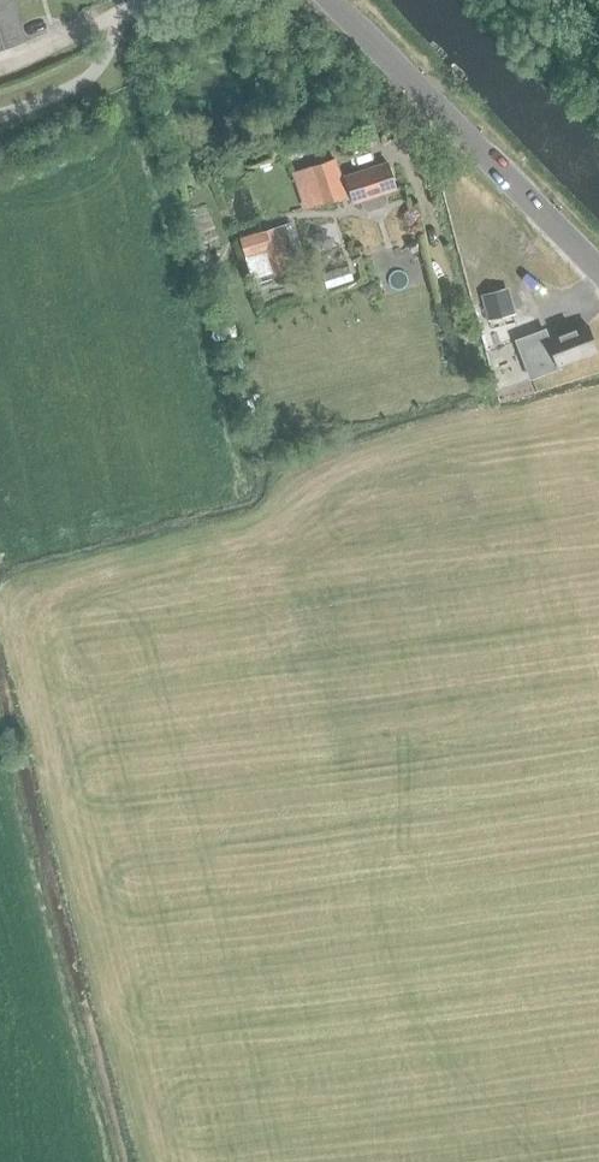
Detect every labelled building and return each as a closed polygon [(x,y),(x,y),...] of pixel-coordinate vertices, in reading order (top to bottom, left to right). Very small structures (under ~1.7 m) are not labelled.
[(19,42),(6,0),(0,0),(0,48),(19,42)] [(308,168),(319,204),(350,194),(353,203),(360,201),(362,208),(367,211),(383,206),(385,201),(383,193),(396,189),(387,163),(344,176),(345,178),(340,180),(338,174),(339,174),(334,159),(308,168)] [(265,252),(274,278),(298,271),(283,224),(238,239),(244,259),(265,252)] [(322,274),(327,290),(353,281),(348,266),(322,274)] [(505,289),(480,296),(486,322),(512,315),(505,289)] [(515,344),(530,384),(560,373),(556,364),(595,349),(586,325),(547,340),(544,333),(515,344)]
